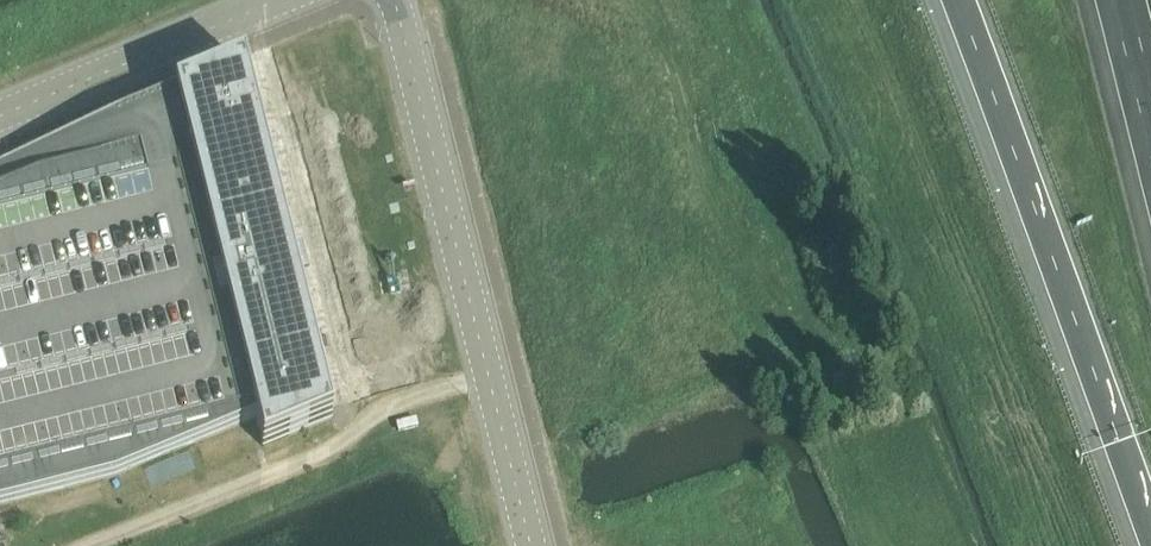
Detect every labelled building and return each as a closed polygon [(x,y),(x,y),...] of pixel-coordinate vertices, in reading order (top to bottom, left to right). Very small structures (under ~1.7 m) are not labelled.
[(114,477),(256,418),(263,448),(331,419),(244,64),(0,165),(0,506),(114,477)]
